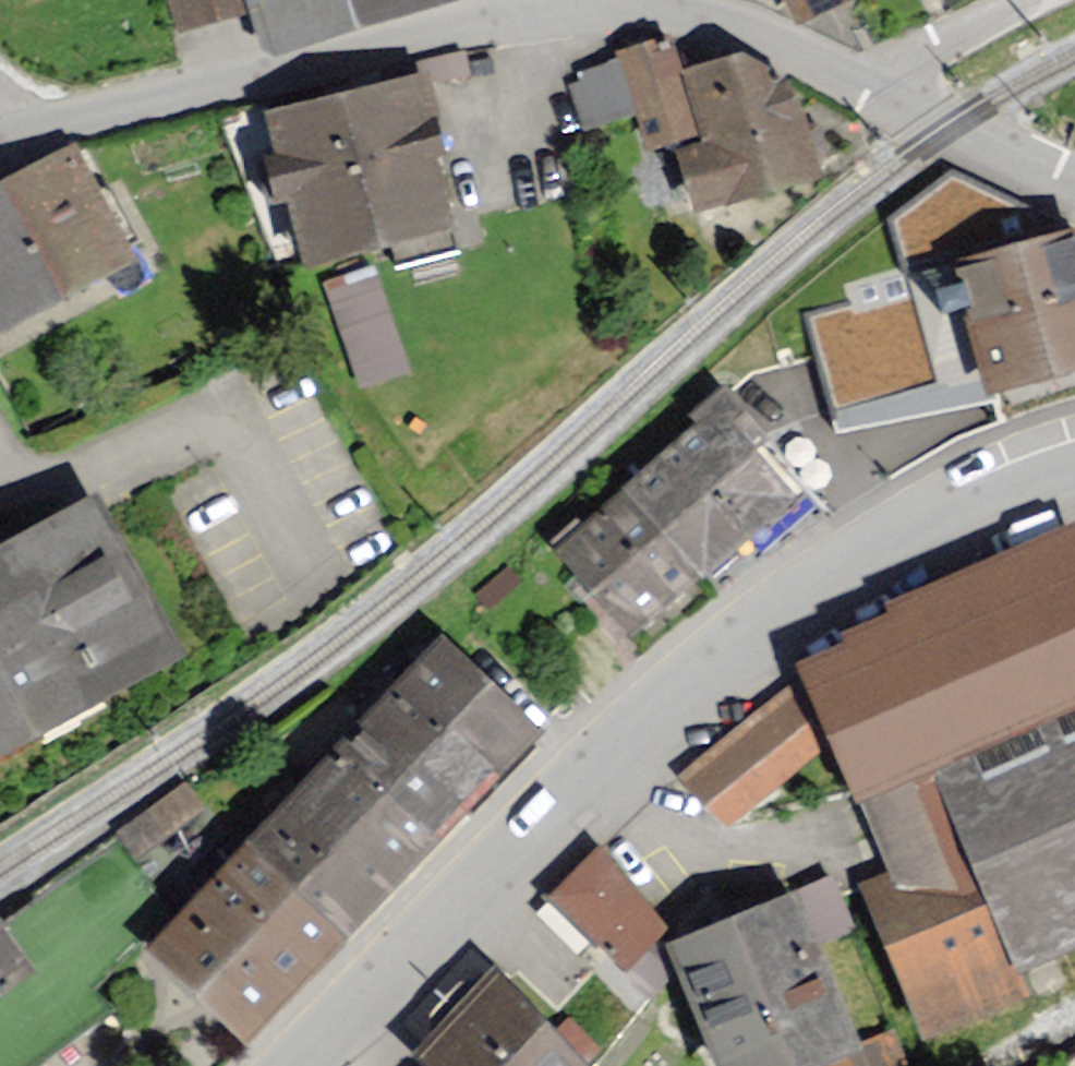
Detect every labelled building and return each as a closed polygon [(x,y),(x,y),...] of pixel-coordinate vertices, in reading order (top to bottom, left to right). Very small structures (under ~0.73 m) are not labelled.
[(165,30),(229,16),(223,0),(156,0),(165,30)] [(229,16),(240,53),(415,0),(225,0),(229,16)] [(807,0),(777,0),(782,10),(807,0)] [(640,214),(796,170),(767,68),(725,45),(665,61),(658,36),(607,47),(566,68),(578,122),(613,113),(640,214)] [(274,103),(306,246),(456,213),(424,70),(274,103)] [(6,318),(131,250),(71,139),(0,177),(0,307),(6,318)] [(832,424),(989,395),(1074,370),(1074,246),(1069,227),(941,175),(889,217),(907,289),(804,316),(832,424)] [(382,267),(331,278),(354,383),(406,372),(382,267)] [(720,398),(565,544),(640,622),(795,476),(720,398)] [(180,644),(93,487),(0,538),(0,743),(180,644)] [(914,1014),(1024,977),(1015,950),(1074,925),(1074,542),(1067,523),(944,573),(825,642),(688,766),(729,812),(835,725),(908,898),(877,909),(914,1014)] [(447,637),(158,932),(250,1022),(540,727),(447,637)] [(138,850),(201,801),(185,779),(121,828),(138,850)] [(590,845),(541,896),(614,969),(655,928),(590,845)] [(684,922),(736,1065),(746,1065),(855,1027),(802,880),(684,922)] [(28,960),(0,926),(0,983),(28,960)] [(424,1042),(450,1065),(585,1065),(599,1052),(501,961),(424,1042)]
